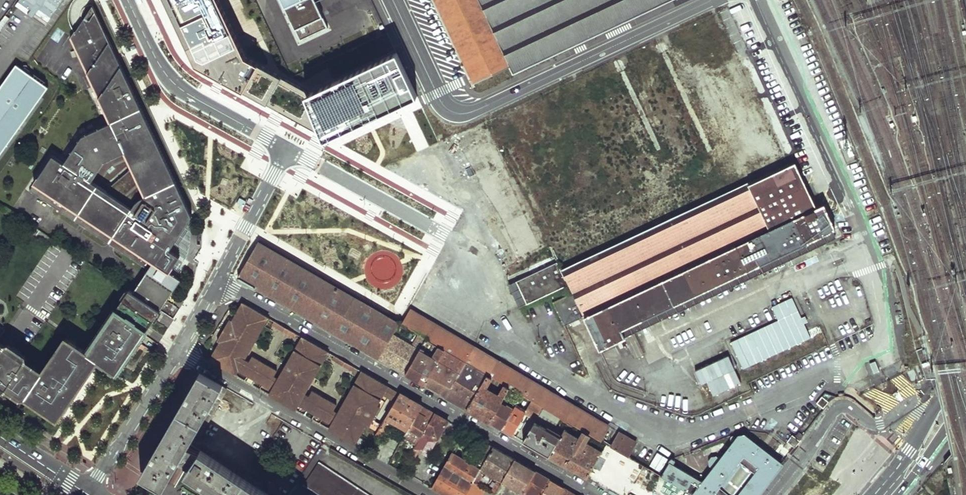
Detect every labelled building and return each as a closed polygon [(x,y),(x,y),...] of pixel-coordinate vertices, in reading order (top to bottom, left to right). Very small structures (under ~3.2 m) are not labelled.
[(15,6),(46,27),(64,0),(20,0),(15,6)] [(194,63),(326,138),(416,95),(397,53),(309,94),(246,58),(218,0),(164,0),(194,63)] [(299,43),(329,30),(316,1),(318,0),(279,0),(299,43)] [(472,84),(510,66),(513,74),(671,0),(433,0),(472,84)] [(93,6),(86,17),(91,21),(97,12),(93,6)] [(91,21),(86,17),(72,38),(77,49),(107,35),(97,12),(91,21)] [(31,189),(30,191),(149,270),(134,293),(156,308),(160,310),(181,279),(169,272),(180,256),(170,249),(173,244),(177,246),(187,231),(185,230),(189,225),(187,224),(190,219),(184,215),(188,209),(181,204),(184,200),(107,35),(77,49),(111,123),(82,137),(65,163),(53,156),(31,189)] [(0,88),(0,159),(50,88),(17,64),(0,88)] [(840,236),(825,203),(817,207),(796,162),(789,165),(749,184),(751,187),(770,228),(585,315),(600,348),(840,236)] [(770,228),(751,187),(565,274),(570,284),(574,292),(585,315),(770,228)] [(277,254),(259,244),(238,279),(378,359),(392,337),(399,325),(355,300),(277,254)] [(497,275),(502,273),(497,261),(492,263),(497,275)] [(565,274),(559,261),(514,282),(525,305),(570,284),(565,274)] [(130,290),(113,315),(116,317),(107,330),(91,355),(67,339),(55,356),(59,359),(54,366),(50,363),(43,375),(25,363),(26,361),(19,356),(28,344),(20,338),(12,351),(1,344),(0,345),(0,378),(45,410),(48,406),(57,413),(70,393),(74,395),(82,383),(80,382),(96,359),(98,360),(100,357),(116,368),(132,343),(130,342),(133,338),(135,339),(156,308),(134,293),(130,290)] [(585,315),(574,292),(553,302),(564,325),(585,315)] [(780,319),(733,340),(746,367),(812,337),(793,296),(773,305),(780,319)] [(243,305),(241,303),(231,321),(228,320),(216,341),(218,343),(208,360),(234,376),(237,371),(271,390),(268,395),(295,410),(297,405),(330,424),(328,429),(354,444),(365,426),(367,428),(379,407),(376,405),(387,386),(360,372),(336,413),(332,411),(336,405),(311,391),(308,397),(303,394),(327,352),(301,338),(277,380),(273,377),(276,372),(251,357),(248,363),(243,360),(267,318),(243,305)] [(411,309),(402,324),(601,441),(610,426),(475,347),(411,309)] [(116,317),(113,315),(105,328),(107,330),(116,317)] [(282,327),(274,322),(271,326),(280,330),(282,327)] [(294,334),(286,329),(284,333),(292,338),(294,334)] [(411,333),(405,329),(403,333),(406,334),(403,339),(407,341),(411,333)] [(405,344),(392,337),(378,359),(391,367),(405,344)] [(443,352),(425,341),(424,343),(418,352),(405,375),(415,380),(424,385),(443,352)] [(418,352),(405,344),(391,367),(395,369),(405,375),(418,352)] [(465,364),(443,352),(424,385),(435,391),(445,397),(465,364)] [(743,381),(730,353),(696,369),(703,383),(709,381),(715,394),(743,381)] [(55,356),(50,363),(54,366),(59,359),(55,356)] [(342,361),(334,356),(332,360),(340,365),(342,361)] [(875,361),(866,365),(870,376),(880,372),(875,361)] [(354,368),(346,363),(343,367),(352,372),(354,368)] [(487,377),(465,364),(445,397),(456,404),(467,410),(487,377)] [(202,375),(200,374),(151,456),(153,458),(202,375)] [(222,387),(202,375),(153,458),(143,477),(164,489),(180,463),(192,443),(196,436),(194,435),(222,387)] [(492,380),(487,377),(467,410),(478,417),(490,423),(508,390),(503,387),(498,396),(486,390),(492,380)] [(225,388),(222,387),(194,435),(196,436),(225,388)] [(511,391),(508,390),(490,423),(496,426),(502,430),(512,411),(505,407),(509,401),(506,400),(511,391)] [(70,393),(57,413),(60,415),(74,395),(70,393)] [(409,400),(398,393),(379,427),(385,431),(391,419),(408,428),(420,406),(409,400)] [(825,393),(816,403),(824,409),(830,402),(832,400),(835,398),(838,397),(825,393)] [(531,403),(521,397),(519,400),(529,406),(531,403)] [(542,409),(531,403),(529,406),(525,413),(525,414),(536,421),(542,409)] [(525,413),(515,407),(512,411),(502,430),(507,433),(512,436),(525,414),(525,413)] [(561,420),(542,409),(536,421),(534,423),(552,434),(561,420)] [(441,418),(434,414),(415,447),(429,454),(448,422),(441,418)] [(552,434),(534,423),(523,442),(536,449),(549,457),(560,438),(552,434)] [(573,427),(568,424),(560,438),(549,457),(568,468),(587,479),(591,471),(601,455),(604,449),(605,446),(601,444),(598,450),(600,451),(598,454),(568,436),(569,433),(573,427)] [(809,430),(804,426),(794,437),(800,441),(809,430)] [(385,431),(379,427),(376,433),(381,436),(385,431)] [(618,430),(609,446),(628,457),(637,442),(618,430)] [(579,439),(569,433),(568,436),(598,454),(600,451),(598,450),(586,443),(579,439)] [(589,437),(583,433),(579,439),(586,443),(589,437)] [(691,494),(759,494),(783,464),(744,434),(737,435),(719,458),(716,456),(711,456),(707,461),(708,466),(711,469),(701,481),(698,486),(691,494)] [(794,437),(792,435),(786,442),(794,449),(800,441),(794,437)] [(399,459),(407,445),(400,441),(392,456),(399,459)] [(202,448),(192,443),(180,463),(188,469),(202,448)] [(492,447),(485,443),(474,461),(477,464),(474,468),(450,455),(444,466),(473,482),(492,447)] [(203,447),(202,448),(188,469),(226,494),(268,494),(260,490),(209,454),(210,452),(203,447)] [(503,454),(492,447),(473,482),(477,485),(482,475),(481,474),(484,471),(502,482),(514,460),(503,454)] [(246,477),(210,452),(209,454),(260,490),(261,488),(246,477)] [(514,460),(502,482),(501,482),(518,492),(517,494),(521,494),(522,494),(535,471),(525,466),(514,460)] [(668,462),(660,477),(685,492),(691,482),(698,486),(701,481),(668,462)] [(319,463),(304,485),(319,494),(367,494),(319,463)] [(444,466),(431,489),(442,494),(466,494),(473,482),(444,466)] [(188,469),(187,471),(221,494),(226,494),(188,469)] [(535,471),(522,494),(523,494),(541,494),(550,480),(542,476),(535,471)] [(550,480),(541,494),(560,494),(564,488),(557,484),(550,480)] [(466,494),(482,494),(486,490),(477,485),(473,482),(466,494)] [(500,485),(497,483),(491,492),(494,494),(500,485)]
